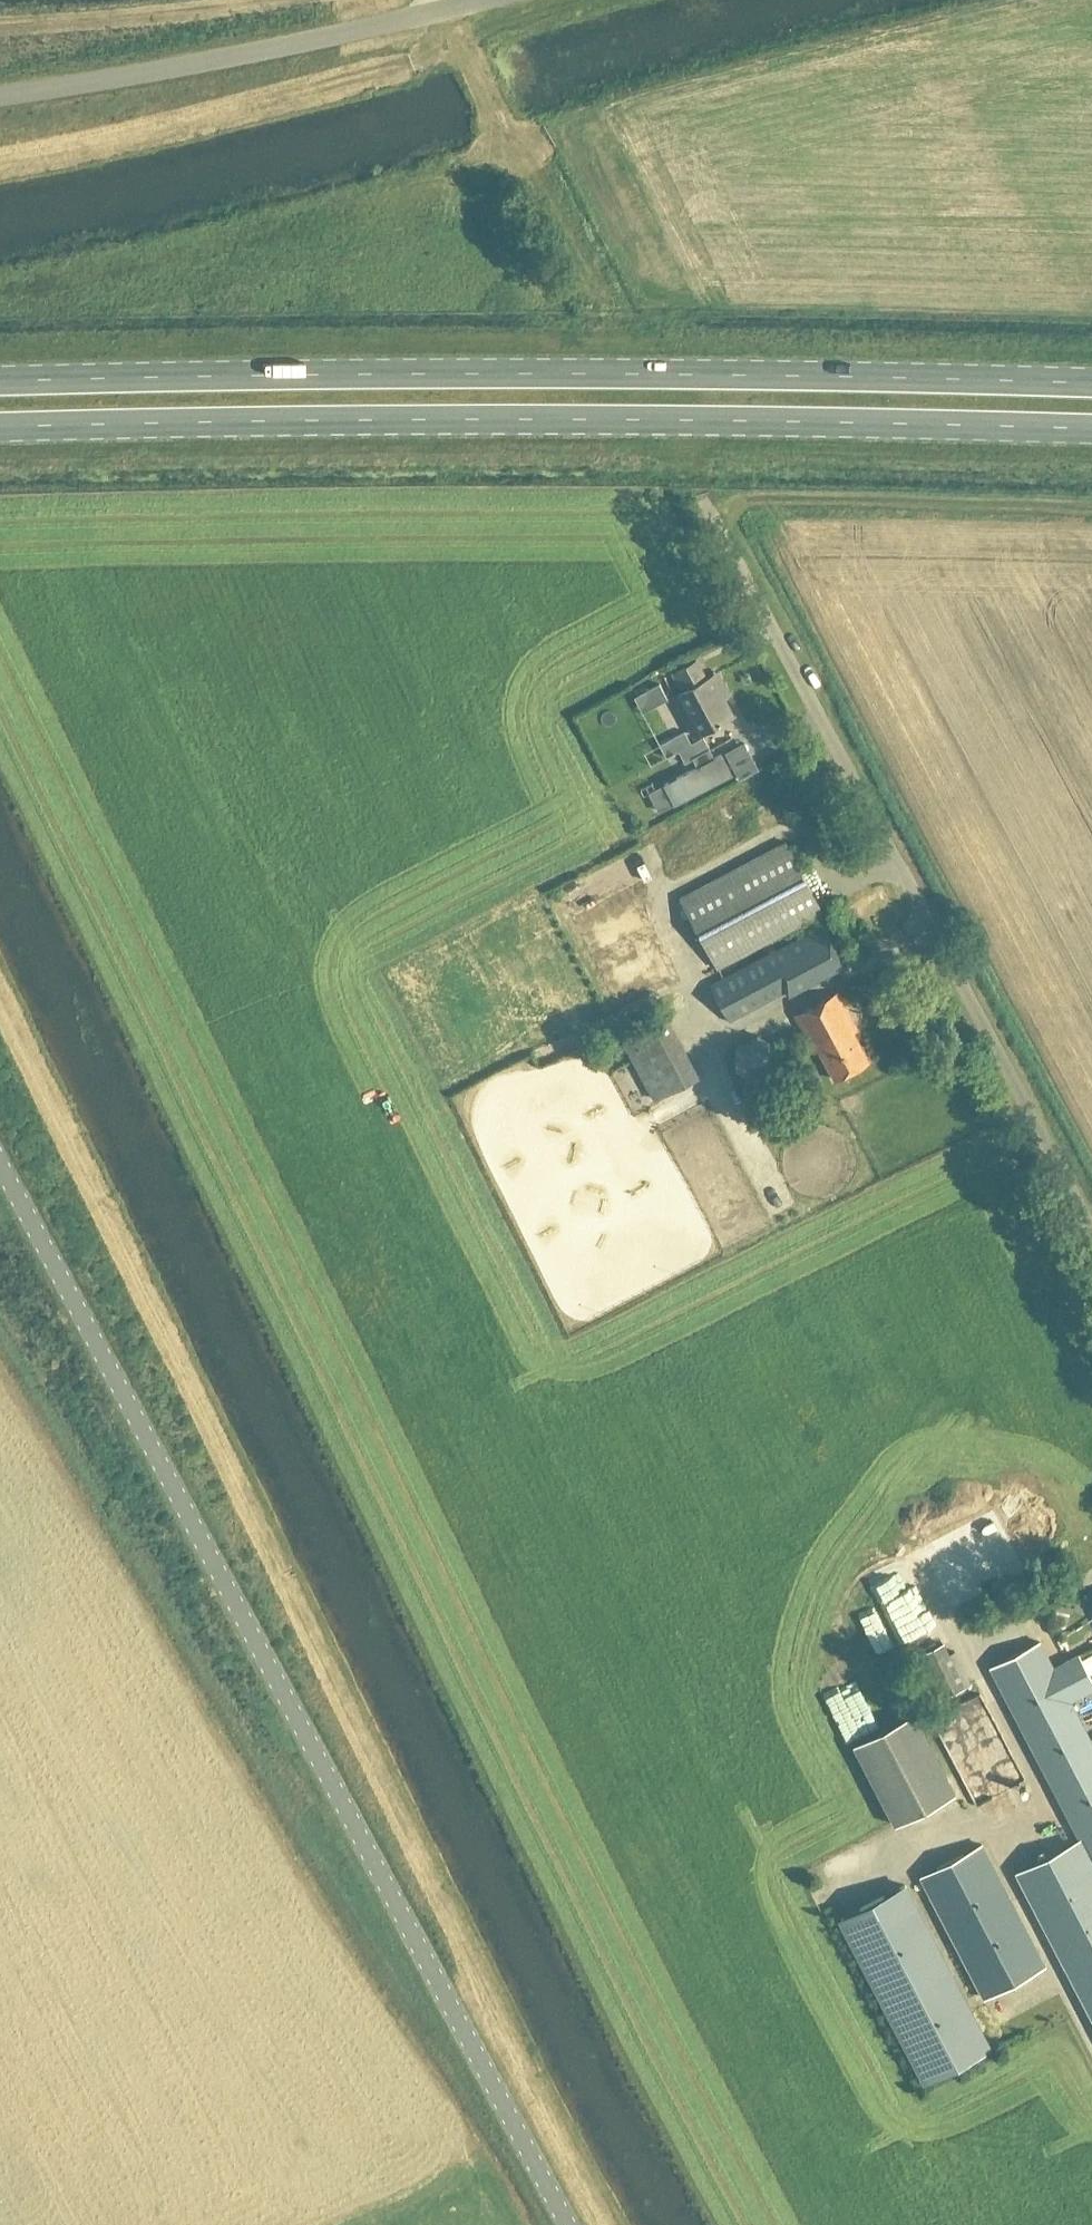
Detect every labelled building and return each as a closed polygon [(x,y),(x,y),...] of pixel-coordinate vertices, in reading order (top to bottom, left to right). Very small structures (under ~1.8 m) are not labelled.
[(696,662),(673,674),(683,693),(675,697),(696,736),(733,716),(713,677),(706,680),(696,662)] [(685,731),(659,745),(666,758),(678,751),(685,763),(710,750),(703,737),(691,743),(685,731)] [(722,754),(664,784),(674,804),(732,774),(722,754)] [(785,844),(681,899),(718,968),(822,914),(785,844)] [(830,923),(711,986),(729,1022),(849,959),(830,923)] [(858,1032),(837,994),(795,1016),(816,1055),(820,1052),(835,1082),(870,1063),(854,1034),(858,1032)] [(623,1040),(654,1100),(698,1078),(666,1017),(623,1040)] [(736,1072),(757,1084),(776,1075),(777,1048),(757,1038),(735,1048),(736,1072)] [(1040,1643),(991,1669),(1080,1840),(1091,1863),(1091,1742),(1071,1702),(1054,1669),(1040,1643)] [(971,1686),(954,1654),(949,1657),(943,1646),(917,1659),(939,1702),(971,1686)] [(1078,1656),(1054,1669),(1071,1702),(1075,1700),(1070,1689),(1077,1685),(1071,1673),(1084,1666),(1078,1656)] [(1084,1666),(1071,1673),(1077,1685),(1070,1689),(1075,1700),(1091,1691),(1091,1682),(1084,1666)] [(955,1794),(911,1710),(851,1742),(895,1825),(955,1794)] [(1017,1873),(1091,2017),(1091,1863),(1080,1840),(1017,1873)] [(1045,1967),(982,1846),(922,1877),(985,1999),(1045,1967)] [(988,2048),(904,1886),(840,1920),(924,2081),(988,2048)]
